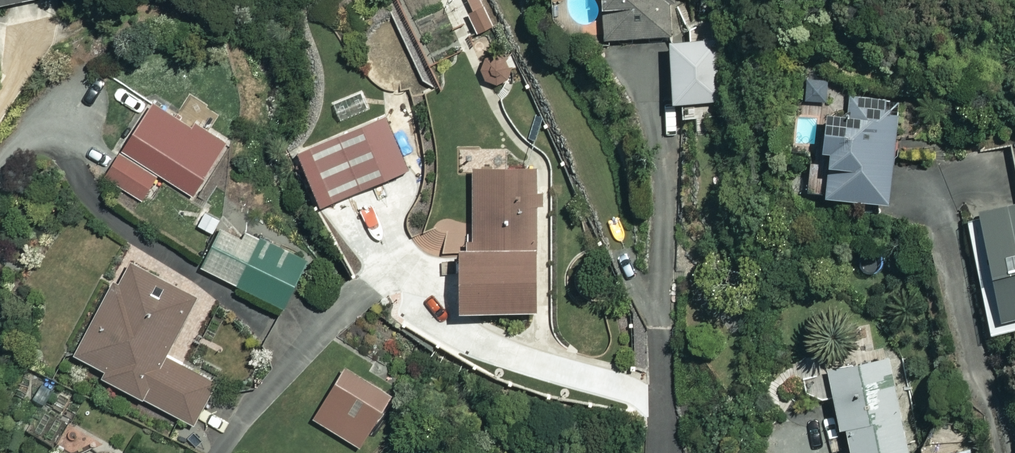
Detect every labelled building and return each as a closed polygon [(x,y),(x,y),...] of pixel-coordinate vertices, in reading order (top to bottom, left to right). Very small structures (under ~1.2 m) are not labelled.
[(600,39),(673,34),(671,0),(597,0),(600,39)] [(720,41),(666,42),(667,101),(721,100),(720,41)] [(827,80),(801,79),(800,100),(826,102),(827,80)] [(819,119),(795,116),(786,191),(885,202),(897,98),(846,93),(844,115),(820,113),(819,119)] [(221,144),(149,104),(106,179),(141,198),(155,173),(192,194),(221,144)] [(406,170),(384,115),(294,151),(316,205),(406,170)] [(535,170),(470,168),(467,248),(454,248),(451,309),(529,312),(535,170)] [(966,207),(986,333),(1014,328),(1014,199),(966,207)] [(264,246),(221,224),(198,266),(280,309),(306,259),(267,239),(264,246)] [(193,296),(123,259),(72,356),(100,371),(97,376),(189,425),(212,383),(161,356),(193,296)] [(886,357),(824,370),(835,428),(840,427),(845,452),(905,452),(886,357)] [(363,380),(343,367),(311,417),(361,448),(398,387),(370,370),(363,380)]
